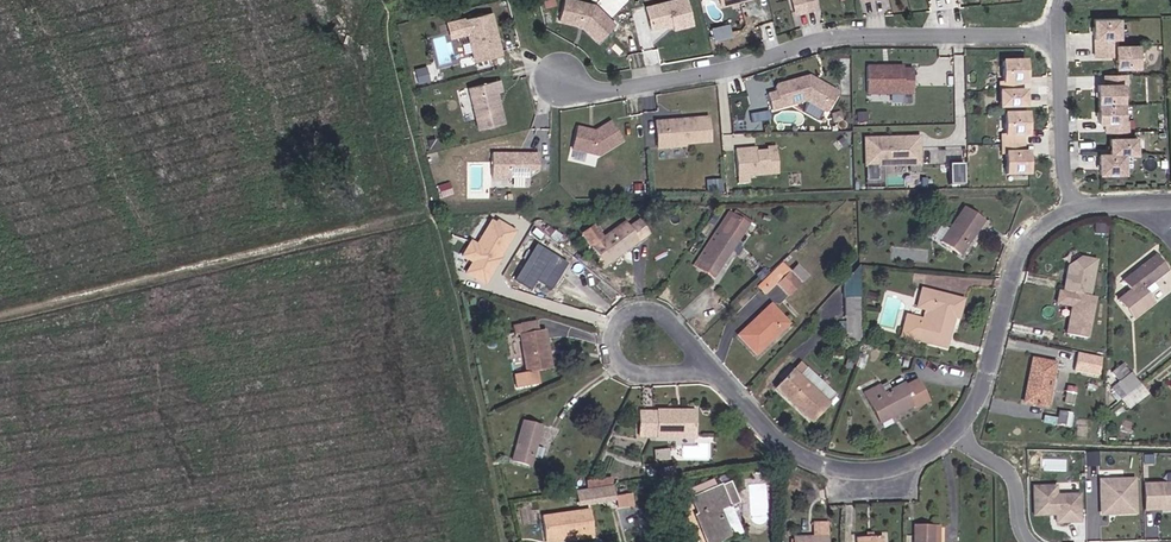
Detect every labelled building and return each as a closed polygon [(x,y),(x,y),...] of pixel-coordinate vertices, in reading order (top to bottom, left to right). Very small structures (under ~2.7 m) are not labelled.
[(603,4),(590,0),(572,0),(567,18),(591,25),(607,40),(623,24),(603,4)] [(695,0),(688,0),(655,7),(659,30),(681,25),(682,30),(701,26),(695,0)] [(821,0),(799,0),(803,18),(824,14),(821,0)] [(503,35),(502,29),(504,29),(500,8),(474,14),(483,57),(509,51),(505,35),(503,35)] [(1124,38),(1124,18),(1099,18),(1099,56),(1121,56),(1121,68),(1143,68),(1143,44),(1121,44),(1121,38),(1124,38)] [(716,40),(735,35),(731,22),(712,27),(716,40)] [(437,74),(434,60),(423,62),(426,76),(437,74)] [(1025,101),(1025,93),(1030,93),(1030,70),(1007,70),(1007,92),(1003,92),(1003,117),(1029,117),(1029,101),(1025,101)] [(917,102),(917,94),(907,94),(908,77),(908,74),(871,73),(870,100),(917,102)] [(1126,121),(1126,84),(1130,85),(1131,83),(1131,73),(1109,73),(1108,82),(1102,82),(1102,121),(1109,121),(1109,131),(1129,131),(1129,121),(1126,121)] [(506,98),(503,87),(508,86),(506,76),(475,82),(484,124),(510,118),(507,103),(504,104),(503,99),(506,98)] [(917,94),(917,77),(908,77),(907,94),(917,94)] [(842,101),(841,97),(826,88),(822,89),(818,83),(814,81),(783,89),(780,92),(781,96),(773,98),(777,114),(812,105),(829,116),(833,115),(842,101)] [(871,128),(871,119),(862,119),(862,128),(871,128)] [(713,145),(712,120),(687,121),(686,122),(681,123),(681,121),(661,122),(662,147),(713,145)] [(599,156),(627,140),(615,121),(597,131),(583,125),(574,145),(599,156)] [(750,131),(750,122),(741,122),(741,131),(750,131)] [(1026,163),(1026,146),(1030,146),(1030,125),(1008,125),(1008,146),(1004,146),(1004,164),(1008,164),(1008,185),(1030,185),(1030,163),(1026,163)] [(1125,173),(1125,154),(1137,154),(1137,138),(1112,138),(1112,153),(1101,153),(1100,173),(1125,173)] [(921,172),(921,146),(903,145),(903,149),(899,149),(899,145),(868,145),(867,171),(902,172),(921,172)] [(543,166),(543,151),(524,150),(520,152),(518,152),(518,150),(496,149),(496,173),(532,174),(533,166),(543,166)] [(926,149),(925,164),(945,166),(946,151),(926,149)] [(778,179),(779,156),(770,156),(759,156),(748,156),(748,153),(738,153),(738,179),(749,179),(778,179)] [(954,162),(954,183),(971,183),(970,162),(954,162)] [(1101,199),(1102,190),(1093,190),(1092,198),(1101,199)] [(969,243),(988,219),(968,205),(943,237),(963,253),(970,244),(969,243)] [(710,249),(726,261),(752,225),(737,213),(710,249)] [(638,236),(648,229),(639,217),(629,223),(638,236)] [(471,240),(462,257),(472,262),(466,273),(485,284),(513,233),(491,220),(477,243),(471,240)] [(589,229),(611,259),(640,239),(638,236),(629,223),(629,222),(612,234),(602,220),(589,229)] [(531,284),(554,255),(540,244),(518,274),(531,284)] [(1146,288),(1154,282),(1169,269),(1155,254),(1125,279),(1134,289),(1122,299),(1138,316),(1156,301),(1152,296),(1146,288)] [(1086,299),(1096,264),(1081,260),(1068,264),(1061,292),(1086,299)] [(771,292),(782,281),(788,275),(782,269),(765,286),(771,292)] [(794,294),(806,283),(794,270),(788,275),(782,281),(794,294)] [(1146,288),(1152,296),(1160,289),(1154,282),(1146,288)] [(911,332),(953,345),(962,315),(966,316),(970,298),(931,288),(926,304),(939,308),(937,315),(919,309),(911,332)] [(1081,340),(1092,300),(1086,299),(1061,292),(1057,291),(1053,303),(1068,307),(1060,335),(1081,340)] [(848,322),(865,321),(865,298),(848,298),(848,322)] [(748,333),(765,351),(797,321),(778,303),(748,333)] [(533,334),(549,331),(546,319),(530,322),(533,334)] [(532,379),(557,374),(549,331),(533,334),(530,322),(514,325),(516,337),(524,336),(532,379)] [(1033,399),(1049,402),(1059,359),(1037,355),(1033,377),(1037,378),(1033,399)] [(1081,371),(1101,374),(1104,359),(1083,356),(1081,371)] [(813,423),(829,407),(803,380),(812,371),(805,362),(779,388),(813,423)] [(1121,390),(1135,378),(1125,366),(1111,378),(1121,390)] [(914,405),(928,400),(918,376),(904,381),(903,380),(881,388),(876,380),(860,386),(874,417),(912,402),(914,405)] [(1121,390),(1129,399),(1144,387),(1135,378),(1121,390)] [(1067,400),(1084,403),(1087,383),(1077,381),(1075,388),(1069,387),(1067,400)] [(1125,404),(1129,399),(1121,390),(1116,395),(1125,404)] [(656,434),(695,436),(697,406),(659,404),(658,406),(640,405),(639,431),(656,431),(656,434)] [(1056,424),(1070,426),(1072,414),(1058,411),(1056,424)] [(516,458),(534,463),(545,426),(527,421),(516,458)] [(682,439),(682,457),(704,457),(704,438),(682,439)] [(663,458),(675,457),(675,450),(662,451),(663,458)] [(1085,451),(1083,464),(1097,466),(1099,452),(1085,451)] [(744,502),(734,475),(711,481),(715,489),(693,498),(703,519),(699,522),(710,541),(732,541),(739,539),(725,511),(744,502)] [(577,507),(613,501),(613,499),(611,486),(610,477),(586,481),(587,489),(575,491),(577,507)] [(1136,477),(1100,479),(1101,517),(1141,516),(1136,477)] [(1144,483),(1145,514),(1170,512),(1170,482),(1144,483)] [(1058,485),(1032,487),(1032,517),(1056,517),(1054,525),(1085,524),(1081,493),(1061,494),(1058,485)] [(620,512),(633,510),(631,493),(617,495),(620,512)] [(549,539),(592,535),(589,510),(547,514),(549,539)] [(938,526),(919,525),(917,541),(937,541),(938,526)] [(834,538),(815,537),(816,533),(801,532),(800,541),(834,541),(834,538)]
